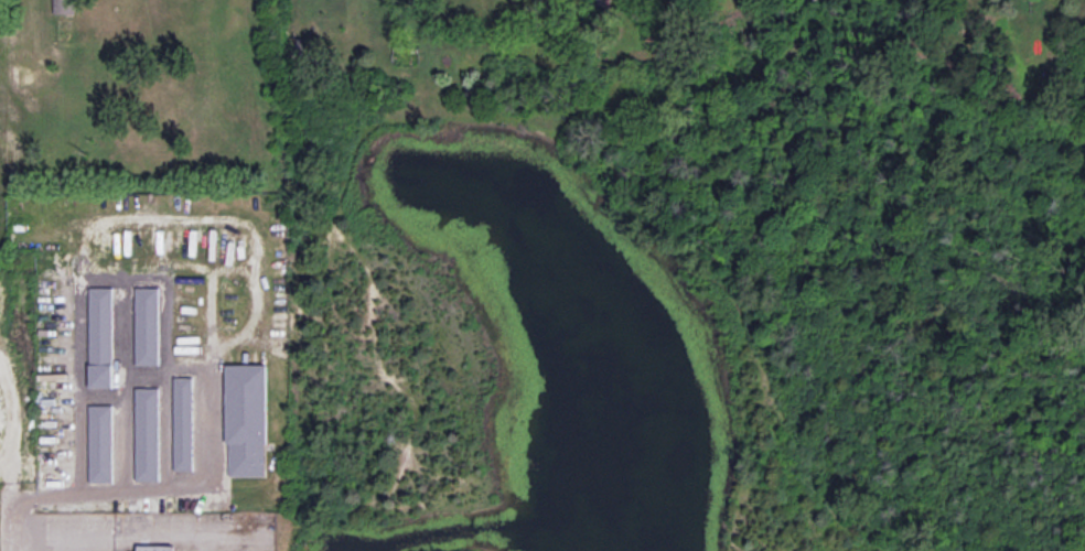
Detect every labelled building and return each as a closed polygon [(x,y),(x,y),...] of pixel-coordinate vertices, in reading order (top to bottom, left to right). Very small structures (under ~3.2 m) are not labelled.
[(74,0),(53,0),(54,14),(75,13),(74,0)] [(88,387),(112,387),(112,287),(88,287),(88,387)] [(158,364),(158,287),(134,287),(134,364),(158,364)] [(265,364),(226,364),(226,476),(266,476),(265,364)] [(174,469),(193,469),(192,376),(173,376),(174,469)] [(158,387),(134,388),(136,480),(160,480),(158,387)] [(112,482),(112,405),(89,404),(88,482),(112,482)]
